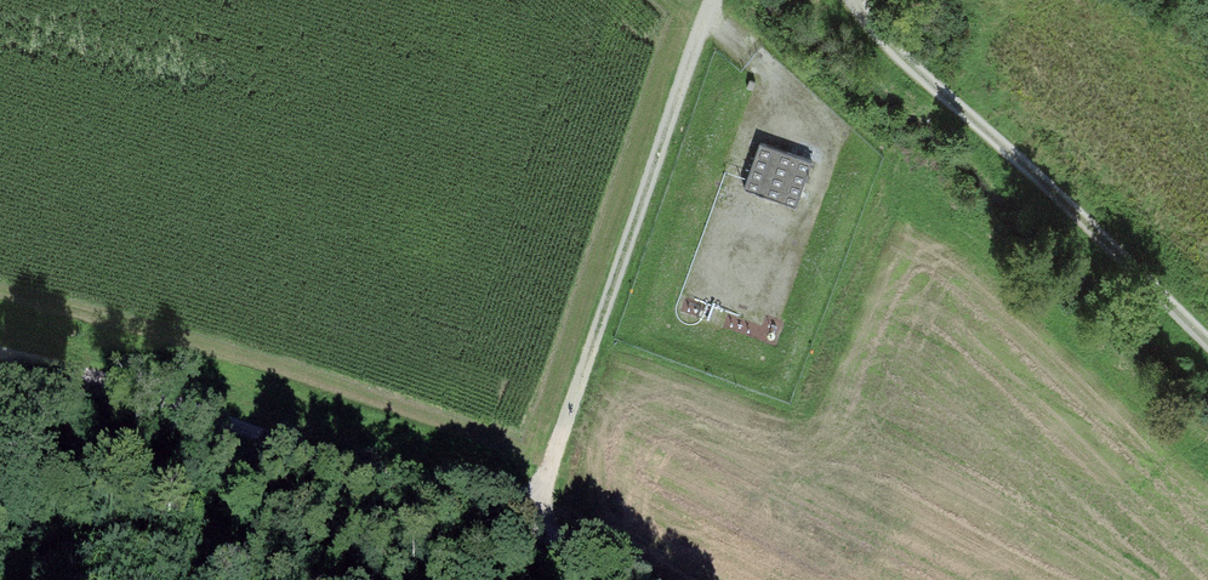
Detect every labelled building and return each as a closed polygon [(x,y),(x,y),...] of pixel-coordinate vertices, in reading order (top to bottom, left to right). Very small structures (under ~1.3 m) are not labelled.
[(812,160),(760,142),(744,187),(796,205),(812,160)]
